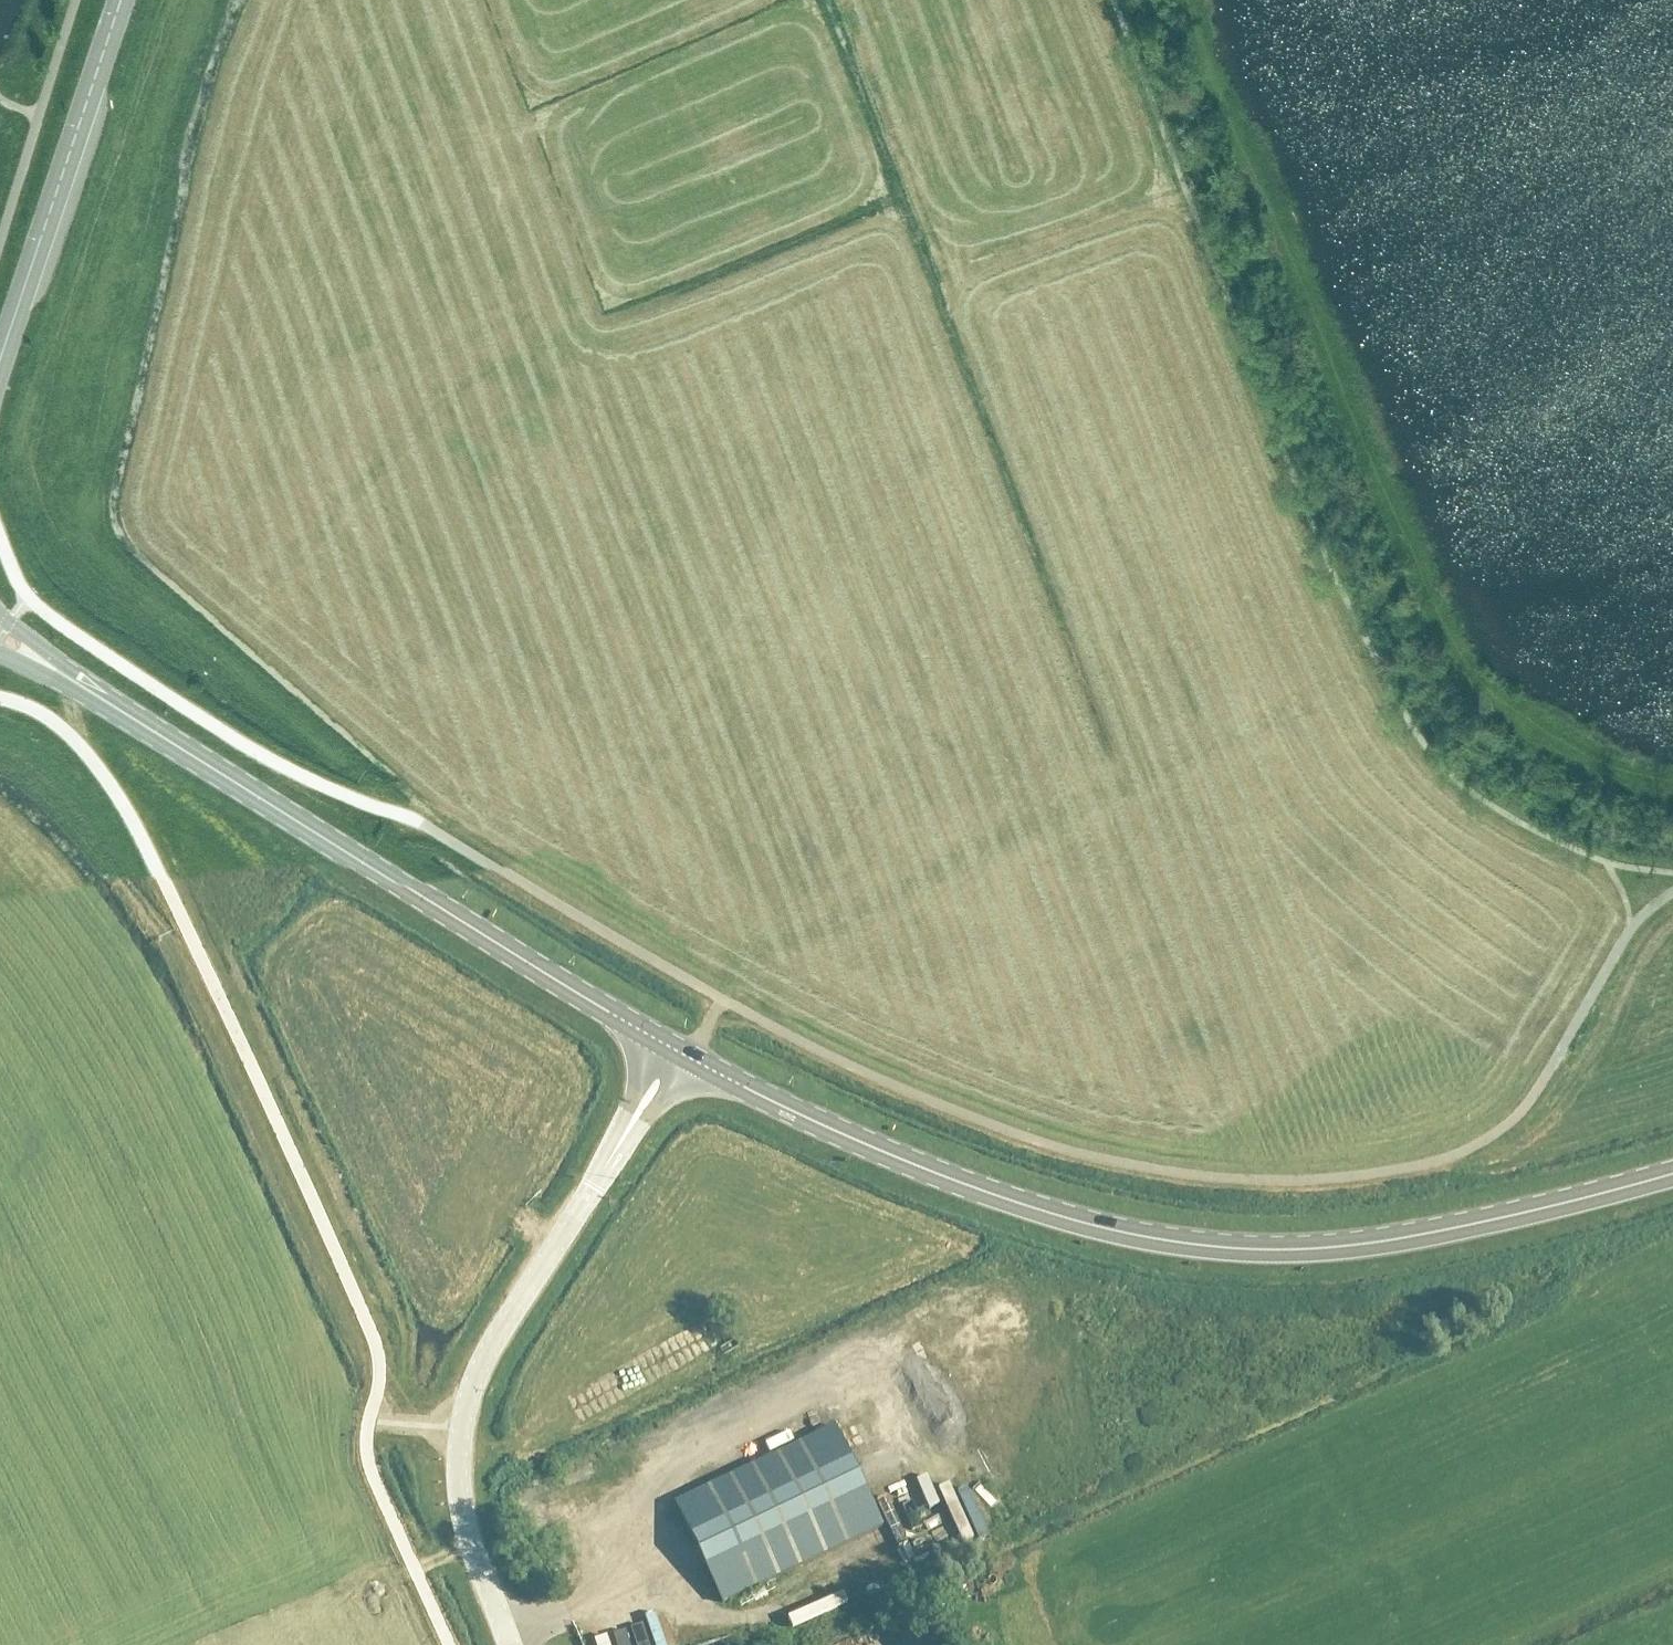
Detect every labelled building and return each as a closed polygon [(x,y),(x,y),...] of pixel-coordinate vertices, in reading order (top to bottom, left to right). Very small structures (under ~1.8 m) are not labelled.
[(721,1605),(882,1528),(834,1428),(673,1505),(721,1605)] [(630,1461),(640,1460),(638,1439),(627,1440),(630,1461)]
